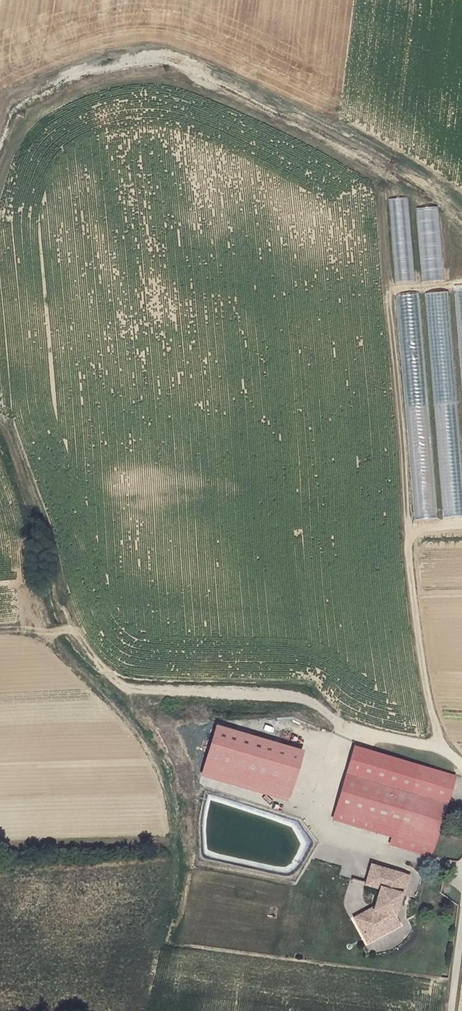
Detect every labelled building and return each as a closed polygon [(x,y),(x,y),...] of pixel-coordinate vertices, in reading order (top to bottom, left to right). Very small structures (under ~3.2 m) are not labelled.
[(385,187),(408,519),(461,513),(461,274),(450,274),(447,201),(413,182),(385,187)] [(286,792),(300,734),(209,710),(195,768),(286,792)] [(452,787),(354,756),(345,783),(330,828),(367,840),(370,830),(393,837),(390,847),(388,854),(426,867),(443,815),(452,787)] [(370,830),(367,840),(390,847),(393,837),(370,830)] [(387,882),(388,880),(365,873),(359,892),(373,896),(367,915),(364,921),(348,930),(355,943),(366,937),(370,944),(391,933),(386,924),(393,903),(396,904),(402,885),(391,881),(391,883),(387,882)] [(367,915),(346,926),(348,930),(364,921),(367,915)] [(366,937),(355,943),(359,950),(370,944),(366,937)]
